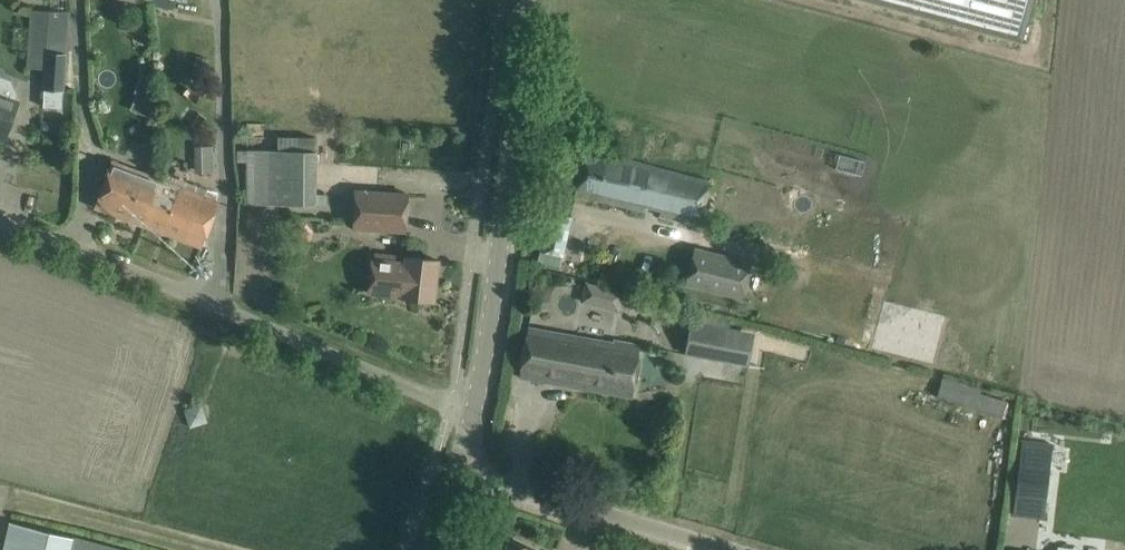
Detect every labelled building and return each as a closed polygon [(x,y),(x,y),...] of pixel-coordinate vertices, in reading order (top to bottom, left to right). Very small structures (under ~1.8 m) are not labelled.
[(174,9),(176,2),(167,1),(168,0),(127,0),(174,9)] [(1022,40),(1032,0),(873,0),(1022,40)] [(43,107),(62,108),(69,12),(31,9),(27,67),(45,68),(43,107)] [(197,56),(194,69),(206,72),(209,59),(197,56)] [(141,73),(134,92),(136,93),(152,98),(151,77),(141,73)] [(4,141),(18,102),(14,100),(17,93),(11,79),(0,75),(0,140),(4,141)] [(278,135),(279,151),(237,150),(237,161),(248,162),(248,202),(314,203),(315,151),(315,136),(278,135)] [(198,144),(199,170),(215,169),(215,144),(198,144)] [(586,148),(575,194),(643,210),(644,206),(660,209),(658,216),(700,226),(709,176),(586,148)] [(96,206),(146,224),(162,180),(112,162),(96,206)] [(162,180),(146,224),(202,245),(218,201),(162,180)] [(408,193),(356,190),(354,228),(405,231),(408,193)] [(538,263),(562,268),(573,216),(548,212),(538,263)] [(686,283),(743,298),(752,260),(695,246),(686,283)] [(406,260),(372,256),(369,292),(402,296),(402,297),(434,300),(439,260),(406,256),(406,260)] [(748,366),(755,332),(691,319),(685,354),(748,366)] [(519,377),(576,387),(585,338),(529,327),(519,377)] [(585,338),(576,387),(633,397),(642,346),(613,341),(613,344),(585,338)] [(986,391),(980,408),(1007,416),(1012,399),(986,391)] [(1054,437),(1023,434),(1013,515),(1045,518),(1054,437)] [(74,537),(9,521),(2,549),(125,549),(74,537)] [(536,549),(508,540),(505,549),(536,549)]
